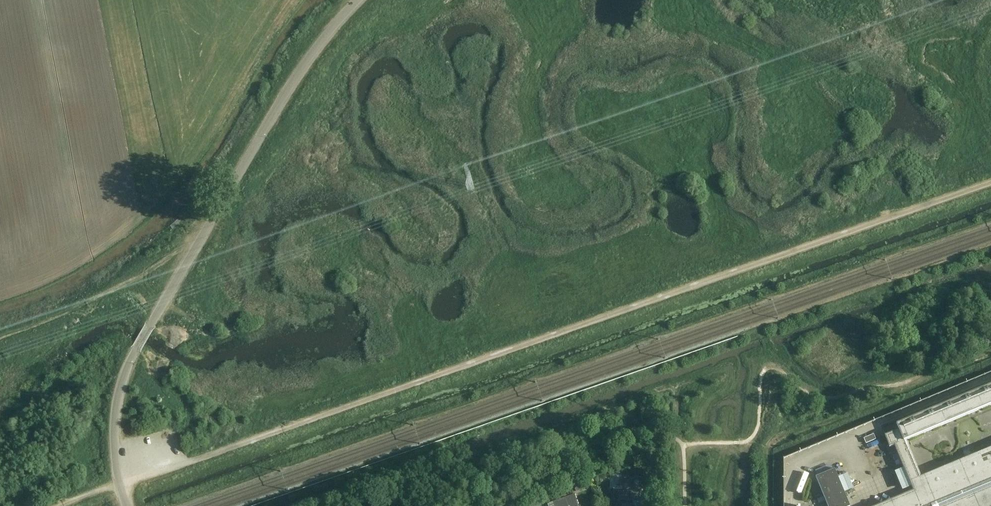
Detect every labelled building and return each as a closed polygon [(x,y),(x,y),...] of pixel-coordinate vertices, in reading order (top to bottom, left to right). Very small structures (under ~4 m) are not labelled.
[(897,424),(899,429),(884,435),(889,447),(893,445),(903,468),(895,472),(902,490),(911,486),(914,492),(880,505),(990,505),(990,448),(921,477),(906,443),(990,408),(990,385),(897,424)] [(816,477),(828,505),(850,505),(844,492),(854,488),(848,474),(838,478),(835,469),(816,477)] [(637,488),(638,488),(639,488),(640,487),(641,486),(642,486),(642,485),(642,484),(643,483),(643,482),(642,481),(642,480),(641,479),(640,479),(640,478),(639,478),(638,478),(637,478),(636,478),(635,478),(635,479),(634,479),(633,480),(633,481),(633,482),(633,483),(630,483),(630,479),(620,479),(620,488),(613,488),(613,501),(616,501),(616,505),(633,505),(633,501),(641,501),(641,490),(637,490),(637,488)] [(573,484),(576,492),(587,489),(584,480),(573,484)] [(545,495),(547,501),(556,498),(554,492),(545,495)] [(575,494),(549,504),(554,503),(555,505),(579,505),(575,494)]
